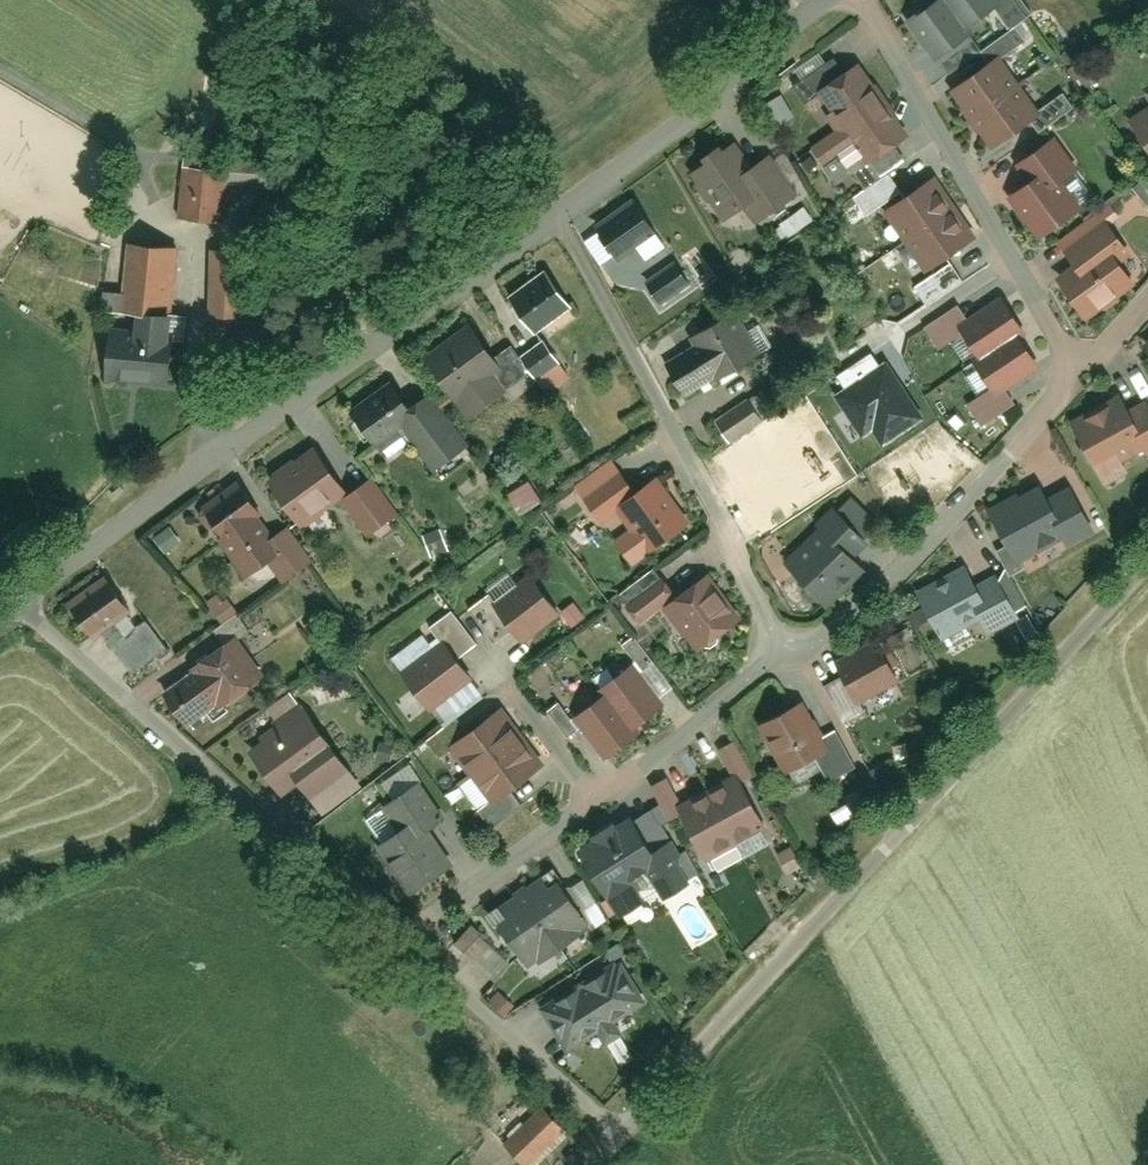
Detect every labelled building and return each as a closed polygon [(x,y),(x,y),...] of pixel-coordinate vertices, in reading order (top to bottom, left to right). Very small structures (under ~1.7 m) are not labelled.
[(1000,0),(916,0),(900,14),(934,53),(1001,1),(1000,0)] [(995,56),(947,90),(988,145),(1035,113),(995,56)] [(911,135),(867,65),(817,93),(862,163),(911,135)] [(1128,124),(1147,153),(1147,112),(1128,124)] [(733,137),(683,169),(722,224),(741,212),(753,227),(808,192),(773,143),(745,157),(733,137)] [(1010,193),(1032,233),(1090,200),(1057,143),(1020,164),(1030,181),(1010,193)] [(180,169),(175,221),(223,225),(228,173),(180,169)] [(921,271),(972,239),(932,177),(879,210),(921,271)] [(618,259),(659,235),(638,200),(597,224),(618,259)] [(1132,239),(1112,211),(1058,249),(1071,270),(1054,281),(1080,318),(1135,279),(1114,251),(1132,239)] [(162,334),(163,322),(170,322),(177,254),(124,248),(117,316),(125,317),(124,332),(95,329),(90,380),(165,388),(170,335),(162,334)] [(247,255),(211,253),(209,319),(245,320),(247,255)] [(547,264),(501,301),(531,335),(577,299),(547,264)] [(1022,329),(1002,299),(960,327),(980,357),(1016,333),(1022,329)] [(681,396),(758,352),(736,313),(688,340),(693,350),(663,367),(681,396)] [(472,327),(420,360),(457,415),(510,383),(472,327)] [(1037,363),(1016,333),(980,357),(974,361),(991,387),(968,403),(981,422),(1015,399),(1005,384),(1037,363)] [(1136,342),(1147,358),(1147,335),(1136,342)] [(1065,421),(1101,475),(1147,451),(1147,395),(1141,384),(1065,421)] [(386,385),(346,412),(384,458),(407,442),(428,466),(465,444),(434,401),(407,418),(386,385)] [(756,487),(817,446),(789,400),(763,417),(747,398),(714,420),(756,487)] [(344,487),(314,442),(264,477),(298,524),(340,496),(364,530),(393,513),(365,474),(344,487)] [(643,551),(692,525),(658,474),(631,487),(613,456),(571,477),(598,518),(619,509),(643,551)] [(1061,472),(984,509),(1014,562),(1092,525),(1061,472)] [(239,484),(206,508),(203,517),(209,525),(218,524),(228,538),(226,541),(250,574),(271,559),(280,552),(272,541),(256,518),(261,515),(239,484)] [(874,554),(833,507),(779,556),(822,602),(874,554)] [(289,528),(272,541),(280,552),(271,559),(285,579),(312,560),(289,528)] [(979,556),(909,590),(937,638),(1005,606),(979,556)] [(694,644),(740,613),(705,569),(671,592),(659,580),(622,604),(637,621),(661,608),(694,644)] [(561,607),(532,573),(485,606),(518,638),(561,607)] [(83,640),(129,608),(106,577),(58,612),(83,640)] [(185,731),(266,673),(236,632),(154,693),(185,731)] [(422,706),(471,672),(449,636),(395,672),(422,706)] [(883,637),(833,664),(855,705),(906,680),(883,637)] [(662,706),(631,665),(602,687),(607,693),(578,715),(609,755),(638,732),(634,727),(662,706)] [(801,700),(753,722),(777,774),(825,752),(801,700)] [(495,798),(540,763),(498,708),(452,743),(495,798)] [(316,809),(358,781),(303,713),(244,753),(277,797),(293,787),(316,809)] [(730,764),(666,805),(701,860),(765,820),(730,764)] [(405,889),(451,862),(433,834),(453,824),(426,782),(379,808),(393,828),(373,839),(405,889)] [(640,813),(569,855),(610,912),(678,873),(640,813)] [(528,962),(588,920),(554,873),(494,916),(528,962)] [(618,956),(531,1008),(562,1051),(647,1002),(618,956)] [(567,1128),(547,1107),(502,1143),(522,1163),(567,1128)]
